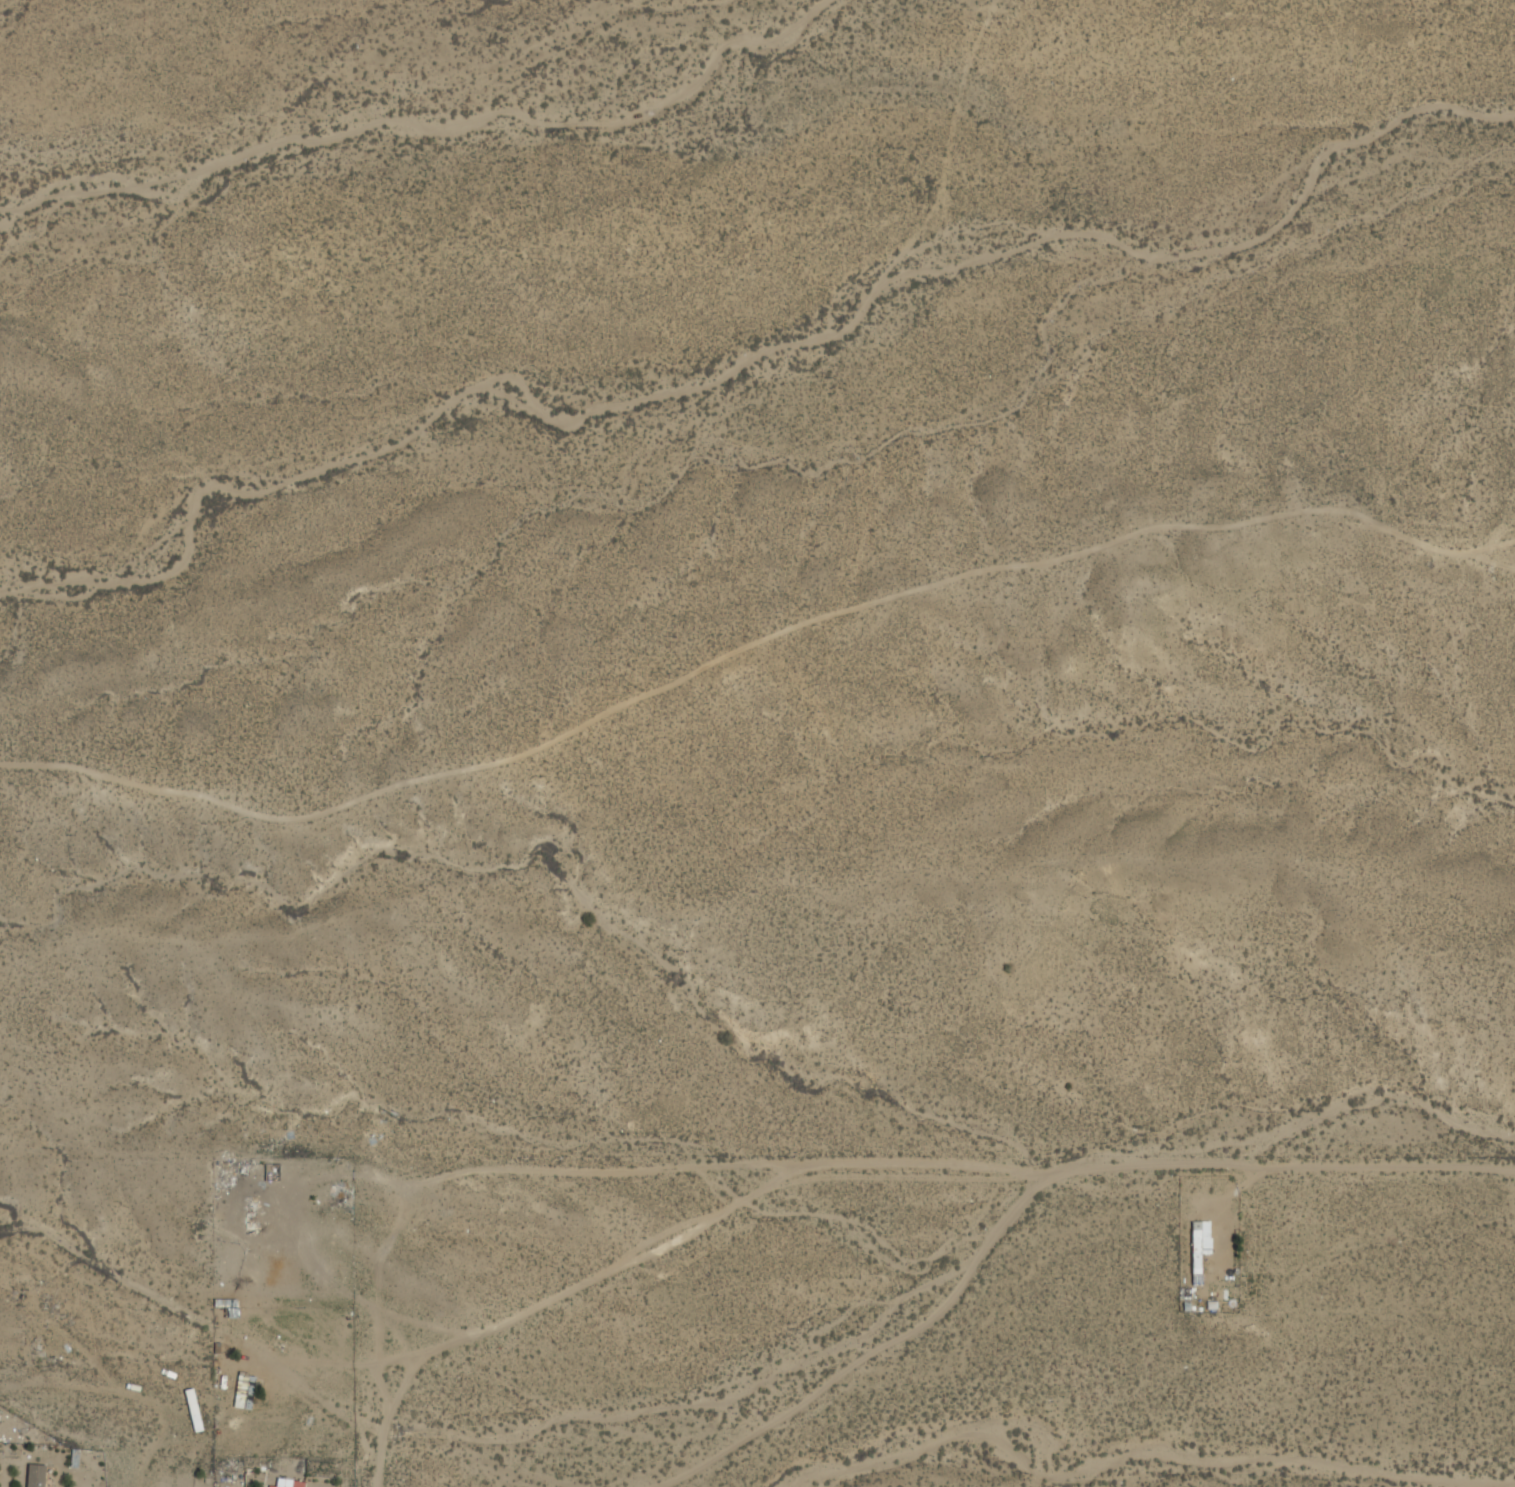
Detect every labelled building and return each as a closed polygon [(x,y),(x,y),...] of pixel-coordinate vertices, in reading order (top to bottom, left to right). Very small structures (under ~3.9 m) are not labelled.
[(196,1425),(205,1424),(200,1381),(191,1382),(196,1425)]
